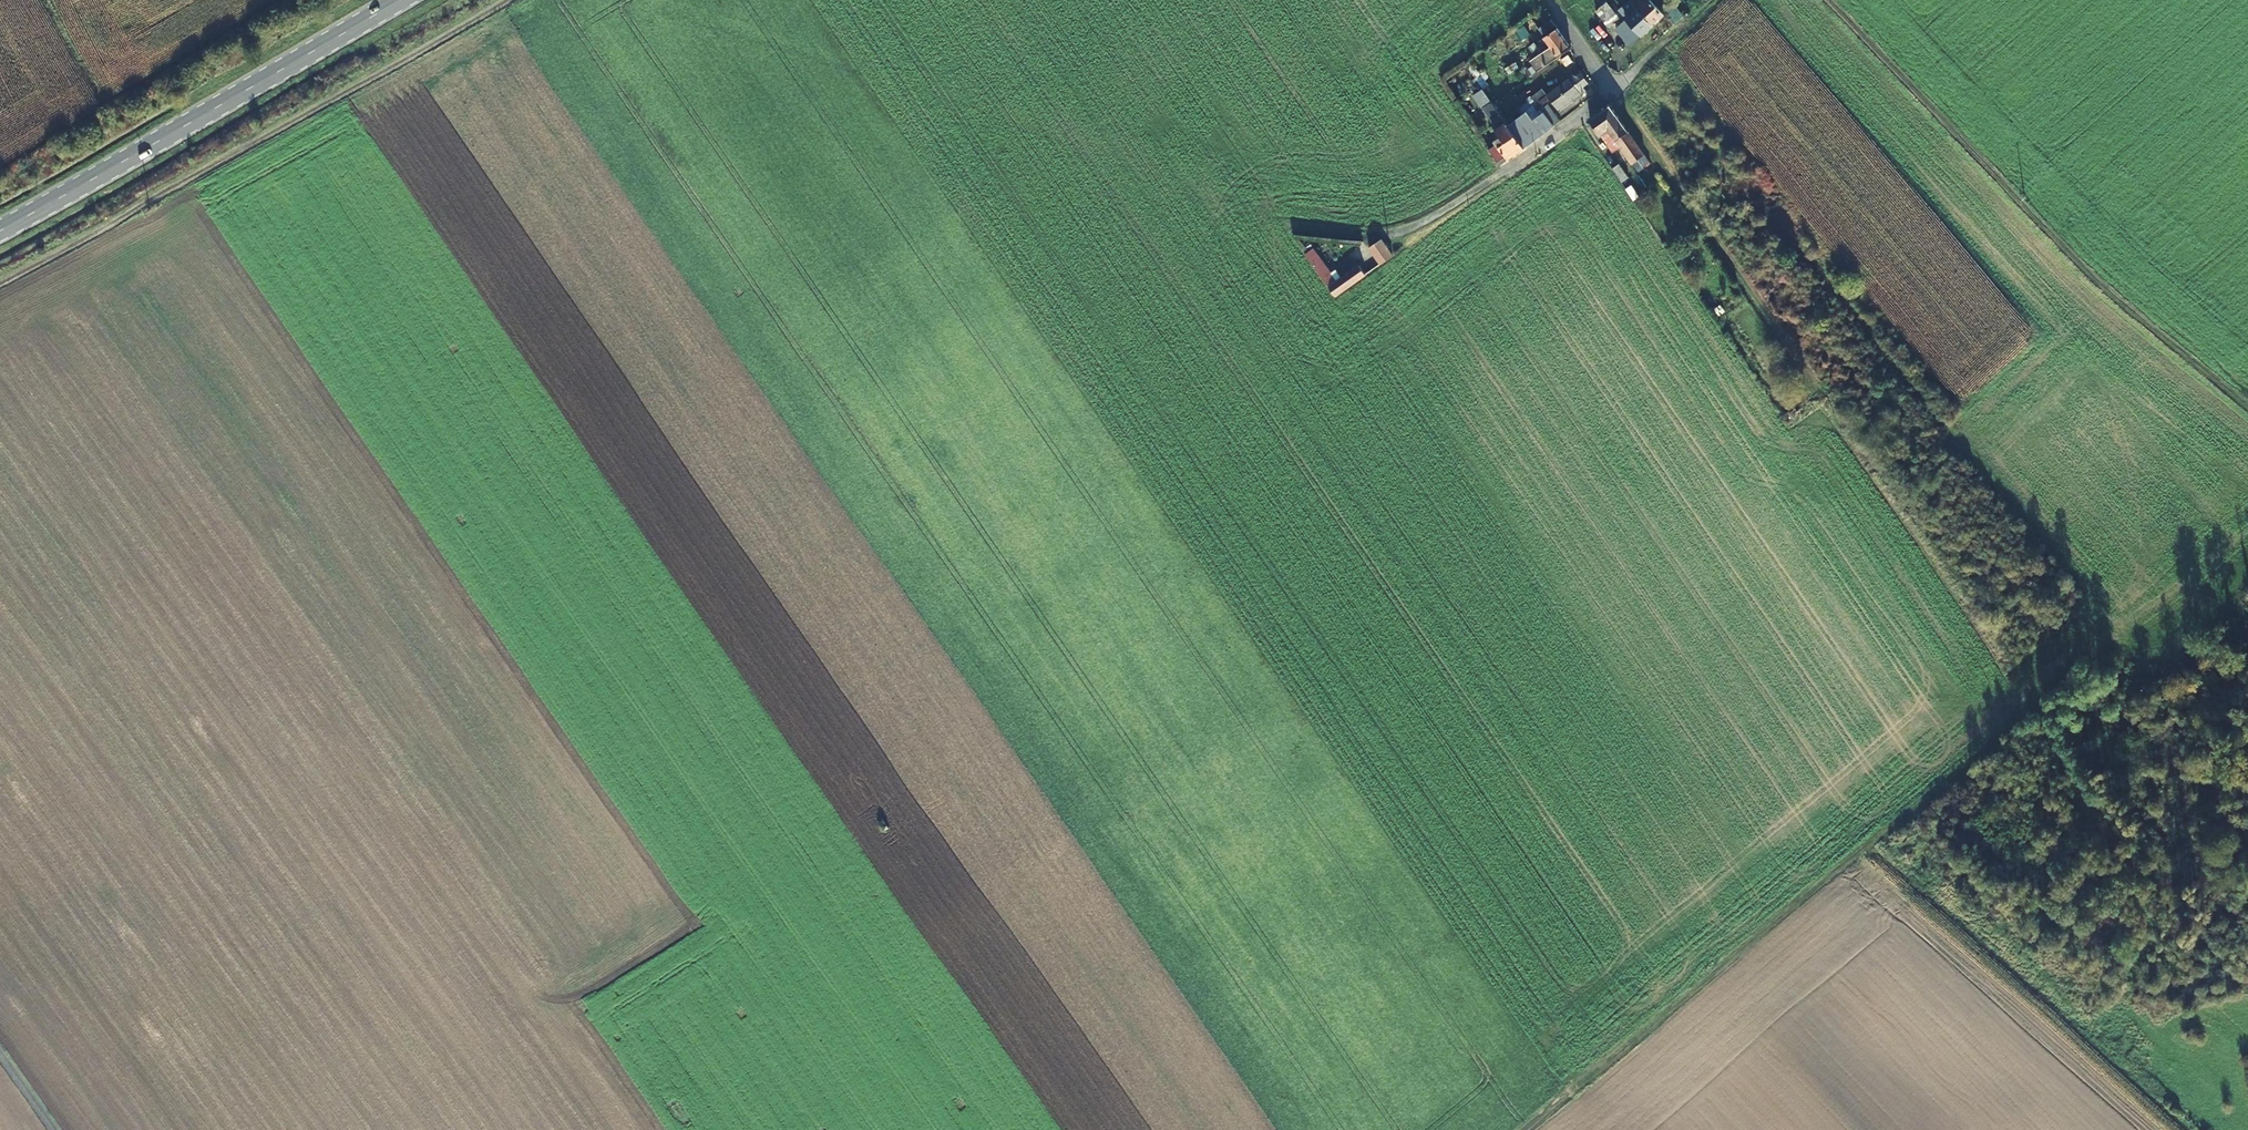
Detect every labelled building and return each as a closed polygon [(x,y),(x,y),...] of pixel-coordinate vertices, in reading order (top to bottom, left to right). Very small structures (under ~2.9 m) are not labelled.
[(1608,2),(1614,8),(1617,6),(1612,0),(1610,0),(1608,2)] [(1630,0),(1622,0),(1628,6),(1619,14),(1639,36),(1652,24),(1632,3),(1630,0)] [(1632,3),(1652,24),(1663,15),(1649,0),(1630,0),(1632,3)] [(1608,2),(1596,13),(1607,26),(1619,14),(1614,8),(1608,2)] [(1684,14),(1678,8),(1665,19),(1670,24),(1684,14)] [(1572,49),(1557,28),(1543,38),(1550,49),(1530,63),(1532,68),(1525,74),(1529,79),(1572,49)] [(1571,72),(1543,96),(1546,99),(1555,109),(1570,96),(1572,97),(1583,87),(1581,83),(1585,80),(1577,71),(1573,74),(1571,72)] [(1499,88),(1487,96),(1492,104),(1497,100),(1504,95),(1499,88)] [(1487,96),(1482,89),(1473,95),(1480,105),(1484,101),(1486,104),(1484,106),(1498,128),(1495,130),(1499,136),(1494,139),(1497,143),(1488,150),(1499,166),(1523,148),(1507,125),(1492,104),(1487,96)] [(1543,96),(1536,101),(1540,105),(1546,99),(1543,96)] [(1517,109),(1521,113),(1530,106),(1533,104),(1534,103),(1530,97),(1517,107),(1517,109)] [(1534,103),(1533,104),(1540,113),(1544,110),(1540,105),(1536,101),(1534,103)] [(1533,104),(1530,106),(1533,110),(1537,115),(1540,113),(1533,104)] [(1645,153),(1611,105),(1590,120),(1599,133),(1606,128),(1614,139),(1631,164),(1637,160),(1645,153)] [(1521,113),(1521,114),(1524,118),(1526,115),(1533,110),(1530,106),(1521,113)] [(1544,110),(1540,113),(1551,125),(1557,121),(1546,108),(1544,110)] [(1517,109),(1507,116),(1511,122),(1521,114),(1521,113),(1517,109)] [(1524,118),(1521,114),(1511,122),(1509,123),(1507,125),(1523,148),(1527,144),(1551,125),(1540,113),(1537,115),(1530,121),(1526,115),(1524,118)] [(1606,128),(1599,133),(1607,144),(1614,139),(1606,128)] [(1652,162),(1645,153),(1637,160),(1643,168),(1652,162)] [(1620,163),(1611,169),(1621,184),(1630,178),(1620,163)] [(1632,187),(1626,191),(1645,218),(1650,213),(1632,187)] [(1373,249),(1382,263),(1393,256),(1383,242),(1373,249)] [(1330,273),(1312,249),(1306,253),(1336,296),(1365,276),(1359,268),(1342,281),(1334,270),(1330,273)]
